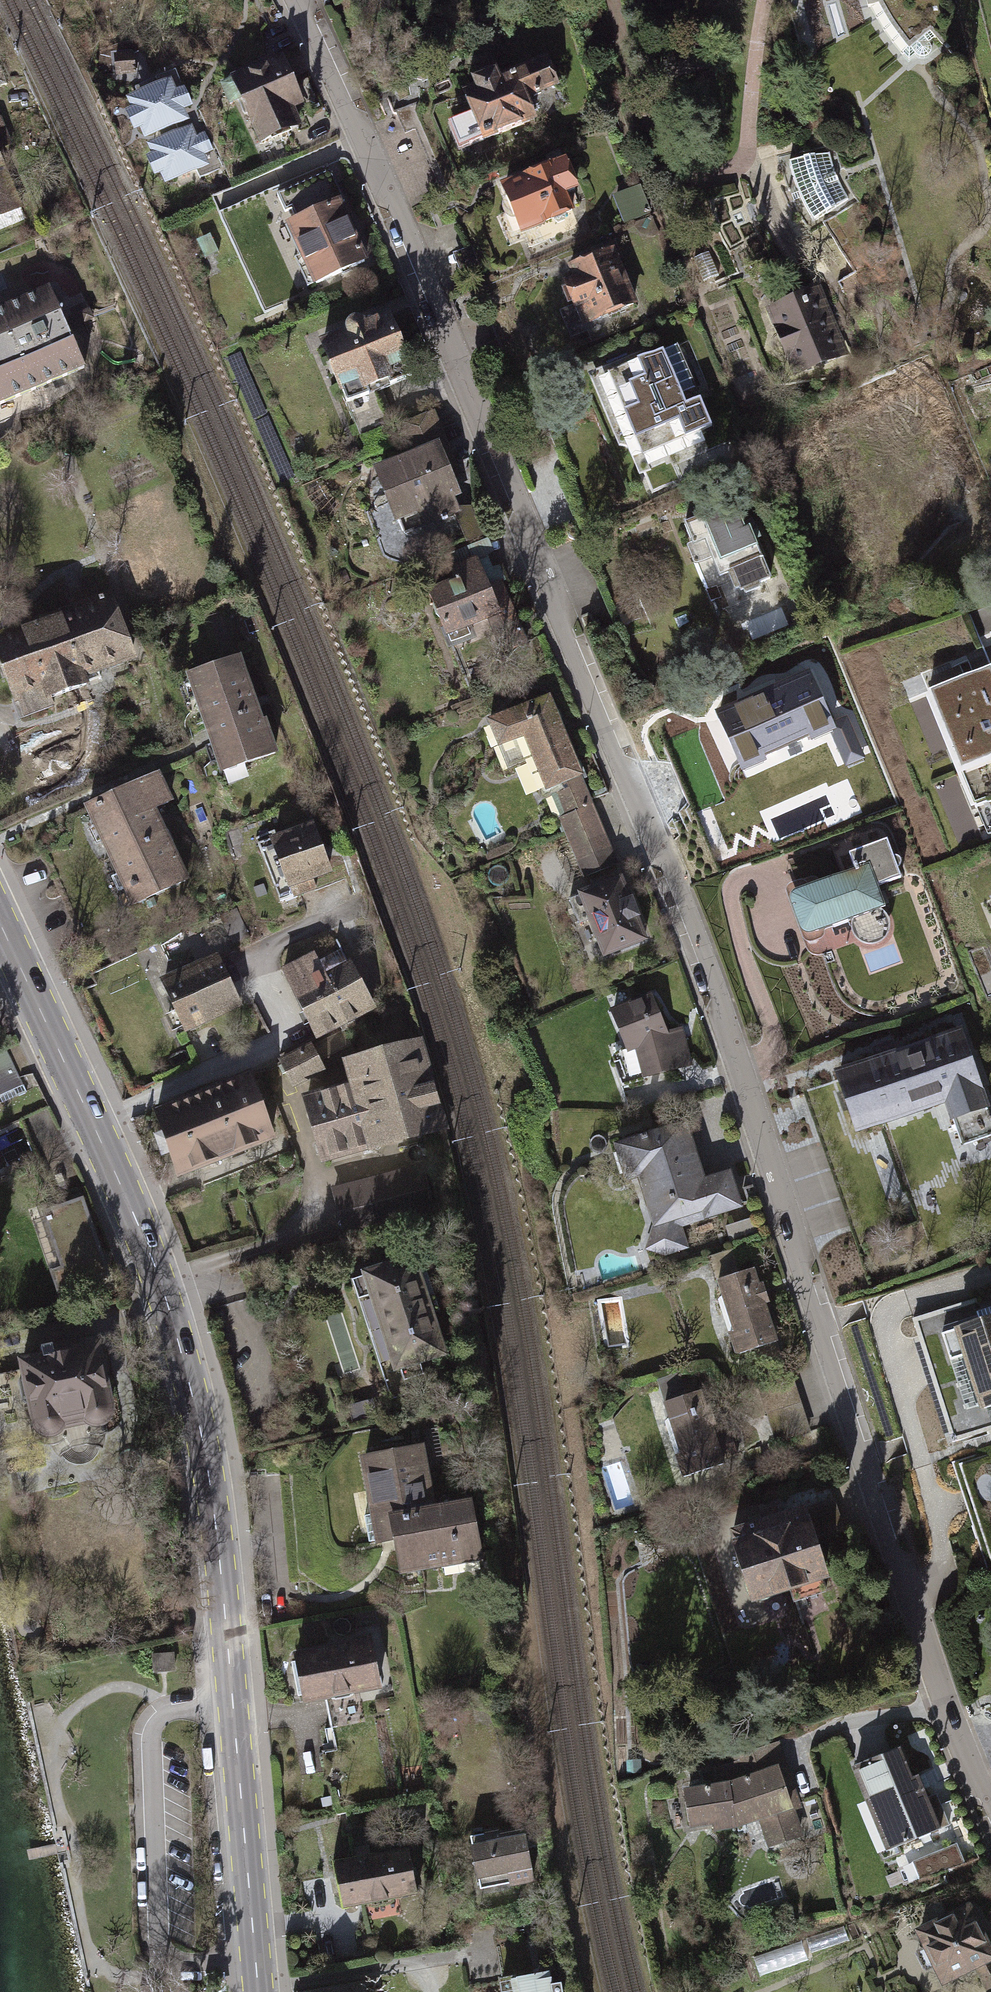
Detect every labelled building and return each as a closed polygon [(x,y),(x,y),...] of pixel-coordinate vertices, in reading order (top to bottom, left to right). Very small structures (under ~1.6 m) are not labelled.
[(868,6),(877,4),(891,28),(910,49),(931,29),(935,0),(866,0),(868,6)] [(113,74),(136,71),(133,48),(110,51),(113,74)] [(280,56),(226,80),(258,150),(299,131),(293,116),(305,111),(280,56)] [(471,93),(455,99),(479,152),(538,127),(527,102),(558,88),(546,60),(500,81),(496,72),(467,84),(471,93)] [(172,83),(126,103),(132,116),(125,119),(133,136),(140,133),(146,147),(191,127),(187,116),(195,112),(185,89),(177,93),(172,83)] [(9,145),(0,123),(0,148),(9,145)] [(191,127),(146,147),(150,157),(143,161),(154,183),(159,181),(163,190),(208,168),(203,158),(213,153),(204,135),(196,138),(191,127)] [(829,156),(790,167),(793,183),(798,198),(805,213),(814,226),(850,204),(837,182),(829,156)] [(19,208),(0,161),(0,217),(19,208)] [(566,171),(494,205),(519,258),(591,224),(566,171)] [(334,200),(279,225),(307,288),(363,263),(334,200)] [(191,240),(199,258),(213,251),(205,234),(191,240)] [(606,254),(552,280),(585,353),(640,328),(606,254)] [(0,308),(0,404),(84,367),(49,287),(0,308)] [(817,291),(765,313),(794,384),(846,363),(817,291)] [(386,320),(317,348),(336,397),(357,388),(361,398),(393,385),(388,375),(405,368),(386,320)] [(663,352),(615,373),(624,393),(610,399),(632,448),(648,441),(656,460),(718,433),(688,364),(672,371),(663,352)] [(436,447),(369,476),(392,528),(459,498),(436,447)] [(680,484),(680,473),(651,473),(651,484),(680,484)] [(738,511),(687,534),(723,615),(774,592),(738,511)] [(481,574),(424,597),(448,655),(505,631),(481,574)] [(0,635),(0,689),(13,724),(48,710),(46,706),(84,691),(81,682),(131,663),(105,595),(0,635)] [(239,660),(183,681),(217,778),(274,758),(239,660)] [(924,694),(956,771),(990,757),(990,666),(924,694)] [(809,668),(715,710),(742,770),(766,759),(764,754),(809,734),(811,740),(830,731),(845,766),(865,757),(847,716),(833,722),(809,668)] [(548,691),(489,714),(500,743),(523,733),(545,789),(566,781),(568,786),(555,792),(563,811),(591,800),(548,691)] [(132,909),(189,881),(156,816),(174,807),(157,775),(84,811),(132,909)] [(585,878),(570,885),(601,962),(658,939),(627,862),(619,866),(593,802),(559,815),(585,878)] [(312,828),(263,846),(282,896),(331,878),(312,828)] [(854,876),(785,902),(802,945),(886,913),(879,894),(902,886),(886,844),(848,858),(854,876)] [(218,957),(159,983),(183,1037),(242,1011),(218,957)] [(312,958),(277,978),(316,1044),(372,1011),(346,968),(325,980),(312,958)] [(672,1032),(654,995),(613,1013),(631,1057),(639,1055),(646,1082),(695,1067),(686,1030),(672,1032)] [(833,1078),(856,1142),(945,1109),(953,1130),(990,1116),(990,1105),(963,1030),(833,1078)] [(418,1044),(340,1067),(347,1090),(300,1104),(319,1168),(366,1155),(369,1164),(447,1141),(418,1044)] [(311,1049),(278,1067),(292,1091),(325,1073),(311,1049)] [(0,1062),(0,1104),(28,1092),(14,1056),(0,1062)] [(250,1078),(198,1097),(224,1164),(275,1144),(250,1078)] [(198,1097),(149,1116),(174,1182),(224,1164),(198,1097)] [(701,1171),(685,1118),(610,1140),(623,1180),(635,1175),(651,1223),(644,1247),(666,1252),(687,1242),(684,1220),(742,1203),(729,1165),(701,1171)] [(325,1188),(341,1243),(432,1216),(416,1162),(325,1188)] [(81,1203),(47,1214),(66,1270),(51,1275),(58,1297),(108,1280),(81,1203)] [(412,1250),(347,1270),(377,1370),(443,1350),(412,1250)] [(755,1262),(713,1275),(736,1352),(778,1340),(755,1262)] [(956,1329),(981,1408),(990,1405),(990,1318),(956,1329)] [(92,1332),(11,1350),(30,1438),(112,1420),(92,1332)] [(673,1370),(651,1376),(680,1474),(739,1457),(728,1422),(709,1428),(697,1388),(679,1393),(673,1370)] [(425,1446),(358,1458),(373,1545),(391,1542),(397,1579),(483,1564),(472,1501),(436,1507),(425,1446)] [(832,1587),(806,1498),(725,1522),(746,1596),(784,1585),(788,1600),(832,1587)] [(369,1633),(290,1646),(299,1698),(377,1684),(369,1633)] [(152,1654),(154,1672),(177,1671),(176,1652),(152,1654)] [(930,1797),(921,1775),(914,1778),(902,1748),(853,1768),(867,1802),(859,1805),(879,1855),(950,1826),(937,1794),(930,1797)] [(731,1785),(682,1792),(687,1832),(709,1832),(709,1837),(734,1835),(759,1828),(766,1853),(806,1841),(797,1815),(804,1812),(787,1764),(731,1785)] [(523,1826),(466,1835),(474,1885),(531,1877),(523,1826)] [(406,1844),(328,1857),(336,1904),(415,1891),(406,1844)] [(911,1862),(918,1881),(964,1863),(957,1844),(911,1862)] [(915,1930),(944,1988),(977,1972),(987,1991),(990,1991),(990,1942),(977,1913),(961,1921),(956,1910),(915,1930)] [(495,1978),(497,1991),(555,1991),(560,1991),(558,1978),(548,1979),(546,1967),(506,1973),(506,1976),(495,1978)]
